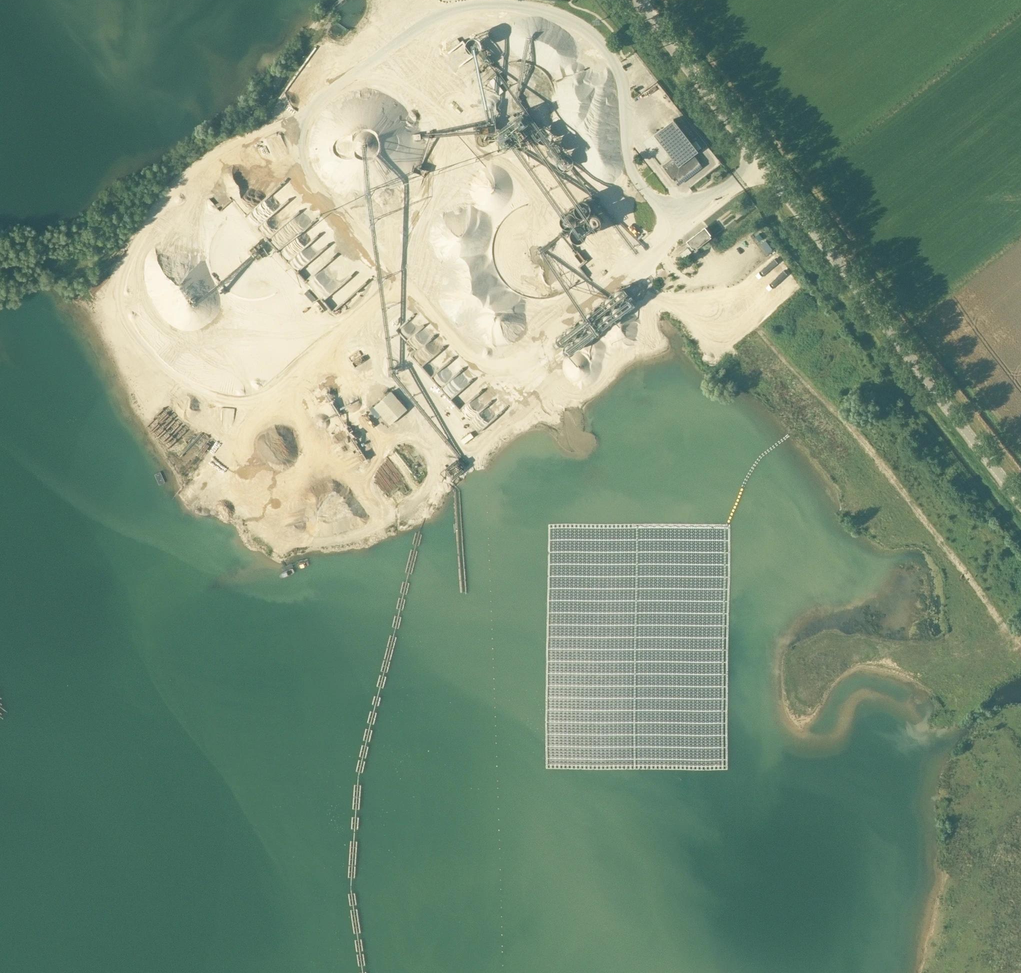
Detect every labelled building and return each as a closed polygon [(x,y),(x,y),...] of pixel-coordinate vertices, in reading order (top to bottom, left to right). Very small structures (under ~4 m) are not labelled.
[(497,74),(489,79),(497,94),(503,91),(500,84),(502,82),(497,74)] [(701,165),(694,155),(698,152),(674,120),(655,135),(674,160),(664,168),(673,179),(675,177),(679,182),(701,165)] [(711,234),(705,227),(687,241),(693,249),(694,248),(695,250),(712,237),(710,235),(711,234)] [(766,252),(772,249),(765,239),(760,242),(766,252)] [(414,353),(427,375),(432,372),(429,367),(433,365),(430,360),(426,362),(420,350),(414,353)] [(392,391),(374,407),(390,425),(408,409),(392,391)] [(222,422),(235,422),(235,407),(223,407),(222,422)] [(195,470),(200,475),(208,466),(202,462),(195,470)]
